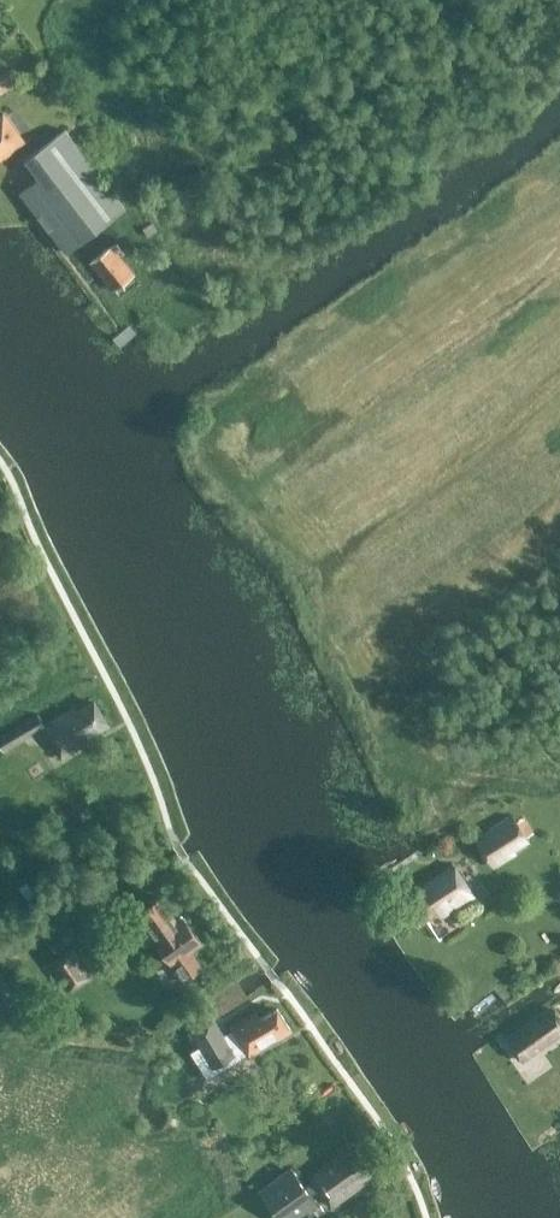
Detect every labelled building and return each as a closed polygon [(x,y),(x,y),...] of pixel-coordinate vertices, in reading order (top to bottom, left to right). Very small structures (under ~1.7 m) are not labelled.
[(1,93),(17,82),(8,69),(0,75),(0,92),(1,93)] [(0,114),(0,161),(26,142),(3,111),(0,114)] [(39,180),(20,193),(64,254),(125,209),(67,129),(27,161),(39,180)] [(112,248),(93,263),(113,289),(132,274),(112,248)] [(130,325),(113,339),(119,347),(136,332),(130,325)] [(0,740),(0,746),(5,755),(49,729),(66,757),(88,744),(84,737),(108,724),(95,702),(77,713),(74,709),(46,726),(40,716),(0,740)] [(512,814),(474,839),(493,869),(517,855),(515,851),(529,842),(512,814)] [(403,901),(419,926),(450,905),(453,910),(474,896),(454,867),(403,901)] [(159,895),(127,918),(147,945),(154,941),(183,981),(185,980),(202,968),(190,951),(197,946),(198,945),(201,943),(184,919),(179,922),(159,895)] [(48,950),(55,959),(71,949),(64,939),(48,950)] [(73,948),(71,949),(55,959),(48,964),(69,994),(93,977),(73,948)] [(505,1040),(522,1064),(559,1036),(559,1018),(552,1006),(505,1040)] [(192,1055),(202,1072),(231,1055),(230,1055),(243,1046),(250,1056),(290,1030),(276,1009),(260,1020),(256,1014),(232,1029),(233,1031),(221,1039),(220,1038),(192,1055)] [(320,1191),(332,1209),(357,1191),(354,1186),(371,1174),(354,1150),(312,1180),(313,1183),(305,1189),(290,1168),(257,1192),(276,1217),(299,1217),(317,1205),(311,1197),(320,1191)]
